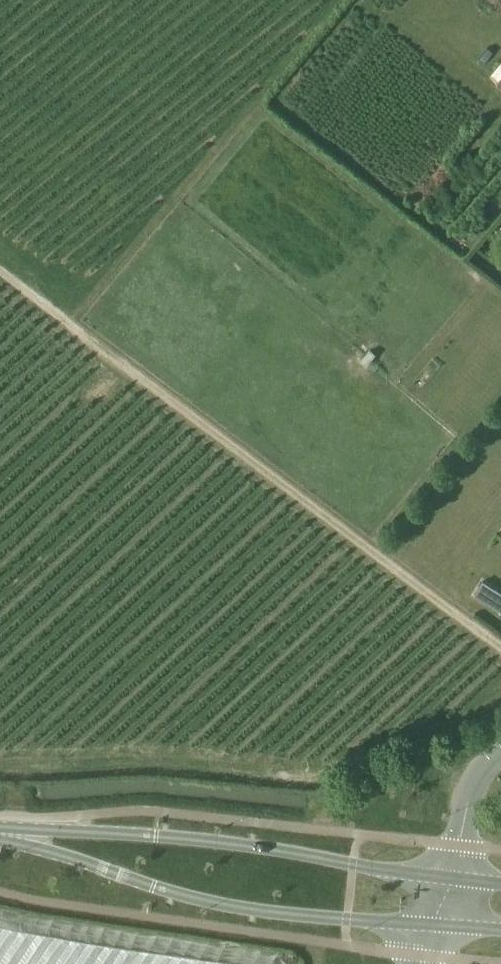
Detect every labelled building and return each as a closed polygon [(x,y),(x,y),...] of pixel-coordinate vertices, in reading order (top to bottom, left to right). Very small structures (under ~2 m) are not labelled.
[(491,75),(500,83),(500,64),(491,75)] [(475,594),(488,602),(497,588),(484,580),(475,594)]
